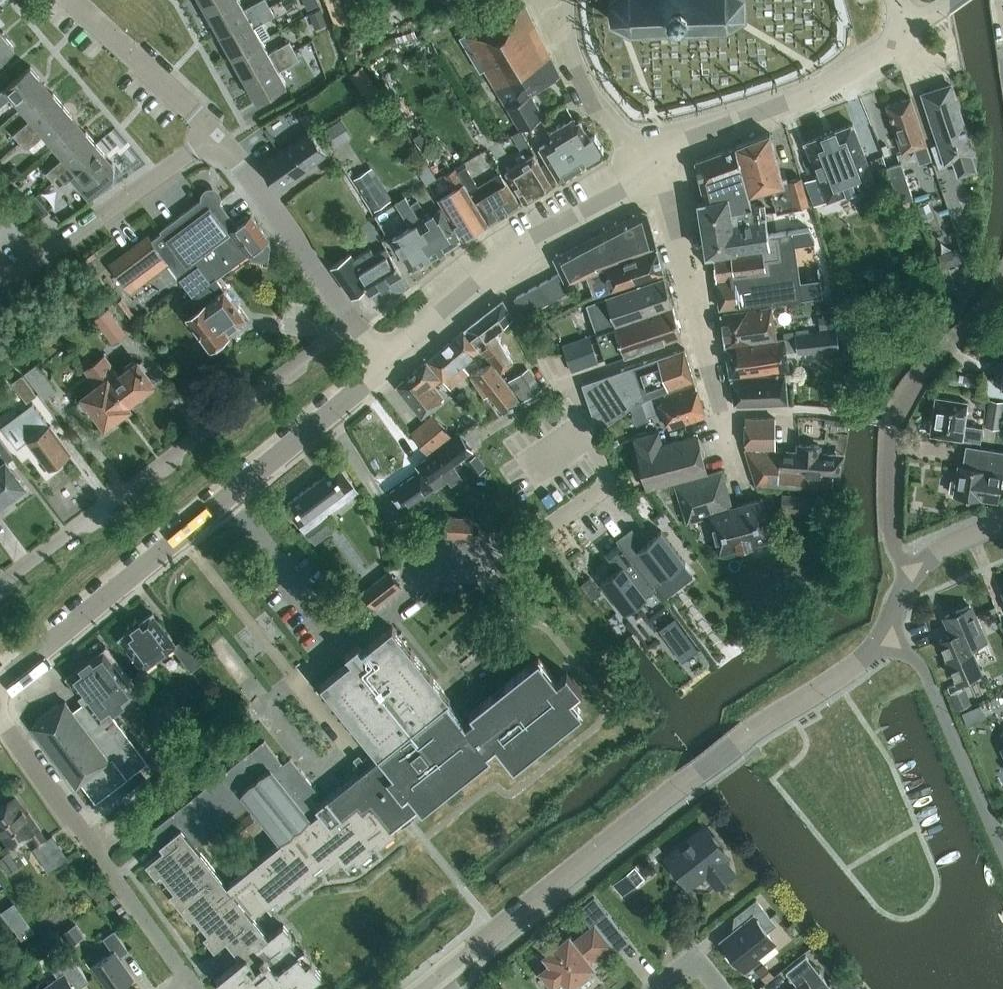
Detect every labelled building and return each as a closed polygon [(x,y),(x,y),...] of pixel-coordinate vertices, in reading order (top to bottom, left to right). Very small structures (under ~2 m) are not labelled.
[(208,12),(229,0),(201,0),(208,12)] [(208,12),(220,34),(270,6),(267,0),(260,0),(245,9),(240,0),(229,0),(208,12)] [(308,9),(318,5),(316,0),(304,0),(308,9)] [(339,33),(352,27),(342,0),(327,0),(339,33)] [(610,0),(611,18),(612,21),(628,29),(631,31),(631,30),(634,30),(634,32),(637,32),(637,30),(652,29),(652,32),(655,32),(655,29),(670,29),(670,31),(674,31),(674,29),(688,28),(688,30),(691,30),(691,28),(705,28),(705,30),(709,30),(709,28),(722,27),(722,29),(725,29),(725,27),(727,27),(729,26),(729,25),(744,16),(745,13),(745,0),(610,0)] [(544,115),(530,93),(560,76),(525,5),(519,8),(507,14),(506,11),(459,35),(480,71),(485,69),(521,129),(527,125),(544,115)] [(270,6),(220,34),(233,56),(262,39),(255,26),(275,15),(270,6)] [(321,9),(310,14),(314,24),(325,19),(321,9)] [(15,47),(0,30),(0,60),(15,47)] [(269,52),(262,39),(233,56),(245,78),(295,50),(290,41),(269,52)] [(310,41),(299,48),(305,59),(316,53),(310,41)] [(258,100),(287,83),(279,70),(300,58),(295,50),(245,78),(258,100)] [(363,65),(350,74),(358,86),(371,77),(363,65)] [(0,92),(0,106),(12,96),(21,107),(47,85),(31,66),(0,92)] [(952,160),(957,175),(977,168),(972,153),(973,153),(951,84),(923,93),(945,162),(952,160)] [(13,134),(20,142),(64,105),(47,85),(21,107),(31,119),(13,134)] [(902,152),(915,148),(919,162),(931,158),(911,97),(886,105),(902,152)] [(584,124),(593,119),(584,101),(575,106),(584,124)] [(26,150),(44,134),(54,146),(80,124),(64,105),(20,142),(26,150)] [(274,110),(264,117),(278,140),(289,133),(274,110)] [(341,118),(324,130),(329,139),(347,127),(341,118)] [(574,118),(550,132),(554,139),(540,147),(559,179),(587,162),(588,163),(602,154),(603,148),(595,134),(590,137),(579,120),(576,122),(574,118)] [(851,124),(833,131),(833,129),(824,133),(824,134),(806,142),(806,141),(805,142),(818,176),(805,181),(815,205),(875,181),(853,123),(851,124)] [(64,157),(46,172),(53,180),(96,143),(80,124),(54,146),(64,157)] [(518,145),(521,151),(537,142),(527,125),(521,129),(512,134),(518,145)] [(261,166),(277,189),(327,154),(319,143),(310,131),(261,166)] [(770,132),(736,145),(736,146),(735,146),(749,193),(750,193),(772,188),(773,193),(772,194),(777,212),(796,208),(797,207),(808,204),(801,177),(784,182),(770,132)] [(326,139),(319,143),(327,154),(333,149),(326,139)] [(113,162),(96,143),(53,180),(59,188),(71,178),(89,199),(112,179),(113,168),(110,165),(113,162)] [(487,149),(495,162),(503,156),(496,144),(487,149)] [(735,146),(695,160),(705,199),(720,195),(720,196),(727,210),(752,206),(749,193),(735,146)] [(491,159),(486,150),(470,160),(476,168),(491,159)] [(516,157),(519,163),(505,171),(523,201),(552,183),(534,154),(527,158),(523,153),(516,157)] [(901,162),(886,167),(898,203),(913,198),(901,162)] [(421,169),(428,184),(437,178),(429,164),(421,169)] [(16,165),(6,173),(13,181),(23,173),(16,165)] [(478,187),(475,181),(466,166),(457,171),(488,222),(519,203),(501,173),(478,187)] [(374,211),(392,199),(371,167),(353,178),(374,211)] [(454,189),(438,198),(462,238),(488,222),(457,171),(455,168),(445,174),(454,189)] [(148,235),(97,274),(117,301),(168,264),(183,284),(184,282),(194,295),(216,278),(249,254),(252,258),(268,259),(270,245),(267,240),(269,239),(250,215),(247,217),(245,215),(238,221),(239,223),(237,225),(218,201),(220,199),(215,193),(207,192),(201,197),(202,199),(161,231),(162,232),(149,242),(146,239),(149,236),(148,235)] [(36,195),(27,203),(40,219),(49,212),(36,195)] [(430,236),(411,205),(405,196),(395,202),(411,227),(392,238),(411,269),(431,257),(421,241),(430,236)] [(765,212),(764,205),(727,211),(727,210),(720,196),(704,199),(712,252),(712,253),(770,245),(768,234),(766,217),(765,212)] [(441,209),(428,217),(417,200),(411,205),(430,236),(421,241),(431,257),(460,239),(441,209)] [(797,207),(798,217),(811,215),(810,205),(797,207)] [(641,212),(614,226),(627,258),(656,246),(648,215),(648,214),(647,213),(646,212),(645,212),(644,212),(643,212),(641,212)] [(605,267),(627,258),(614,226),(587,240),(598,269),(605,267)] [(770,245),(712,253),(715,279),(719,308),(822,294),(814,238),(808,227),(768,234),(770,245)] [(587,274),(598,269),(587,240),(555,257),(561,272),(567,284),(587,274)] [(331,265),(352,295),(366,287),(370,294),(402,275),(389,254),(390,254),(386,247),(375,255),(371,249),(354,259),(351,254),(331,265)] [(611,291),(663,273),(657,248),(605,268),(605,267),(598,269),(587,274),(594,296),(611,291)] [(570,291),(567,284),(561,272),(549,278),(560,297),(570,291)] [(603,329),(672,305),(664,277),(663,273),(624,287),(625,291),(594,301),(603,329)] [(189,315),(188,316),(211,347),(214,344),(219,345),(224,341),(225,336),(228,334),(226,331),(245,317),(225,289),(224,289),(216,278),(194,295),(181,305),(189,315)] [(548,304),(560,297),(549,278),(537,285),(548,304)] [(526,291),(536,310),(548,304),(537,285),(526,291)] [(514,298),(521,311),(522,311),(525,316),(536,310),(526,291),(514,298)] [(466,328),(482,347),(488,355),(489,353),(501,372),(513,362),(495,330),(513,316),(503,300),(466,328)] [(597,333),(606,360),(624,354),(681,334),(673,306),(597,333)] [(721,313),(725,345),(776,338),(771,306),(721,313)] [(126,333),(108,309),(96,319),(114,343),(126,333)] [(830,316),(817,318),(818,330),(832,328),(830,316)] [(465,329),(445,346),(462,364),(480,349),(465,329)] [(795,336),(776,339),(725,346),(730,376),(788,368),(785,344),(796,342),(797,352),(839,348),(837,329),(795,334),(795,336)] [(565,352),(572,371),(598,362),(592,343),(565,352)] [(428,361),(449,386),(467,371),(462,364),(445,346),(428,361)] [(582,384),(583,387),(598,430),(641,399),(694,381),(685,348),(582,384)] [(90,355),(81,362),(86,368),(95,362),(90,355)] [(127,370),(120,375),(104,355),(95,362),(128,407),(129,407),(128,406),(131,403),(136,404),(142,399),(142,395),(141,393),(154,383),(138,361),(136,363),(133,360),(125,366),(127,370)] [(428,361),(397,386),(422,417),(453,391),(449,386),(428,361)] [(96,412),(105,424),(128,407),(95,362),(86,368),(85,369),(98,386),(79,400),(78,404),(82,410),(87,411),(91,416),(96,412)] [(997,362),(995,378),(1001,379),(1000,387),(1002,387),(1002,363),(997,362)] [(470,376),(485,397),(489,394),(503,412),(521,401),(491,363),(470,376)] [(56,390),(36,364),(25,372),(44,399),(56,390)] [(509,381),(522,401),(539,390),(526,370),(509,381)] [(735,406),(787,403),(785,375),(778,375),(778,372),(776,373),(776,375),(731,377),(735,406)] [(38,394),(23,374),(12,382),(28,402),(38,394)] [(659,394),(642,401),(648,416),(664,410),(670,427),(705,415),(694,381),(659,394)] [(964,424),(968,402),(936,397),(931,434),(980,441),(982,426),(964,424)] [(985,427),(1000,429),(1002,409),(1002,401),(989,399),(985,427)] [(434,414),(411,433),(429,455),(452,436),(434,414)] [(52,464),(54,466),(60,461),(60,458),(69,451),(43,415),(30,425),(37,435),(30,441),(49,467),(52,464)] [(745,418),(746,448),(775,447),(775,417),(745,418)] [(659,430),(634,437),(647,488),(707,472),(697,434),(662,443),(659,430)] [(461,433),(417,465),(421,471),(390,492),(402,509),(433,488),(434,490),(448,480),(442,472),(473,450),(461,433)] [(15,494),(19,491),(20,488),(24,485),(7,461),(15,456),(0,437),(0,502),(11,494),(15,494)] [(798,452),(780,451),(779,471),(834,474),(840,474),(844,455),(819,453),(819,445),(799,444),(798,452)] [(756,484),(815,488),(828,489),(832,489),(834,474),(779,471),(780,451),(745,449),(756,484)] [(950,491),(955,491),(954,495),(981,499),(982,492),(999,494),(1002,473),(1002,452),(983,449),(980,464),(983,465),(982,469),(959,465),(956,481),(952,480),(950,491)] [(334,529),(331,525),(335,522),(329,514),(357,491),(338,465),(285,505),(305,531),(315,544),(334,529)] [(687,521),(710,514),(719,552),(773,538),(762,498),(732,506),(722,470),(675,483),(687,521)] [(828,497),(828,489),(815,488),(815,496),(782,493),(781,510),(829,513),(830,497),(828,497)] [(472,538),(474,518),(448,517),(447,536),(472,538)] [(652,548),(640,533),(625,545),(627,548),(662,592),(694,567),(669,535),(652,548)] [(662,592),(627,548),(612,560),(625,575),(608,589),(633,620),(664,595),(662,592)] [(375,608),(401,586),(388,570),(361,592),(375,608)] [(953,634),(940,639),(958,683),(980,674),(969,648),(984,641),(969,606),(945,616),(953,634)] [(176,644),(153,613),(119,638),(143,670),(173,647),(191,671),(203,663),(185,638),(176,644)] [(317,807),(310,797),(317,791),(291,758),(283,764),(264,741),(146,835),(156,849),(161,845),(164,848),(146,862),(157,876),(161,873),(174,889),(170,892),(191,919),(195,916),(208,932),(204,935),(215,949),(228,938),(239,952),(242,949),(246,954),(217,978),(226,988),(232,988),(233,988),(301,988),(322,972),(284,925),(268,937),(253,918),(269,906),(272,910),(339,856),(350,869),(395,832),(380,813),(394,802),(483,730),(498,749),(567,694),(556,680),(565,673),(550,654),(541,661),(523,639),(450,698),(393,626),(363,650),(358,644),(346,654),(350,660),(321,684),(379,756),(317,807)] [(67,677),(87,703),(100,721),(106,717),(137,693),(104,649),(67,677)] [(966,688),(950,694),(956,709),(971,703),(966,688)] [(120,725),(115,729),(106,717),(100,721),(87,703),(74,713),(66,701),(60,705),(59,703),(36,720),(37,723),(32,727),(76,786),(81,782),(96,802),(128,777),(148,762),(120,725)] [(175,739),(153,756),(163,770),(186,753),(175,739)] [(147,777),(122,796),(127,804),(152,784),(147,777)] [(41,859),(49,871),(68,858),(52,835),(47,839),(29,813),(26,815),(13,797),(0,806),(0,828),(11,844),(29,831),(39,844),(34,848),(41,859)] [(706,871),(717,885),(733,873),(722,859),(727,855),(705,828),(670,856),(691,883),(706,871)] [(8,873),(18,866),(8,852),(0,858),(0,862),(8,873)] [(595,896),(578,909),(590,926),(608,912),(595,896)] [(759,960),(756,956),(774,942),(767,932),(776,925),(756,899),(734,917),(742,926),(721,943),(744,971),(759,960)] [(70,946),(83,936),(75,924),(61,933),(70,946)] [(594,926),(574,942),(569,936),(545,955),(551,962),(542,970),(553,985),(563,977),(569,985),(593,966),(589,961),(609,945),(594,926)] [(113,951),(94,965),(111,988),(119,988),(133,979),(118,958),(129,950),(115,930),(103,938),(113,951)] [(70,953),(51,967),(59,978),(43,988),(79,988),(90,981),(70,953)] [(793,988),(832,988),(806,956),(787,971),(798,985),(793,988)] [(765,982),(773,975),(764,964),(756,971),(765,982)] [(839,983),(844,988),(845,988),(853,983),(848,976),(839,983)]
